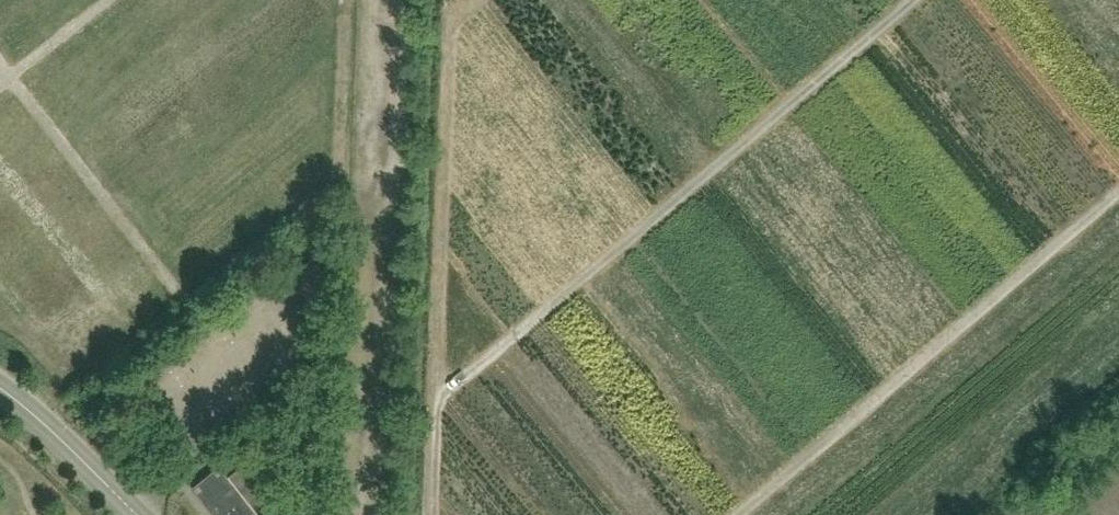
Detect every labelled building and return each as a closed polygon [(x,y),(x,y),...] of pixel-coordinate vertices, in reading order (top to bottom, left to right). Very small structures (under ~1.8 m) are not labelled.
[(219,467),(192,489),(213,514),(262,514),(272,506),(241,468),(228,479),(219,467)]
